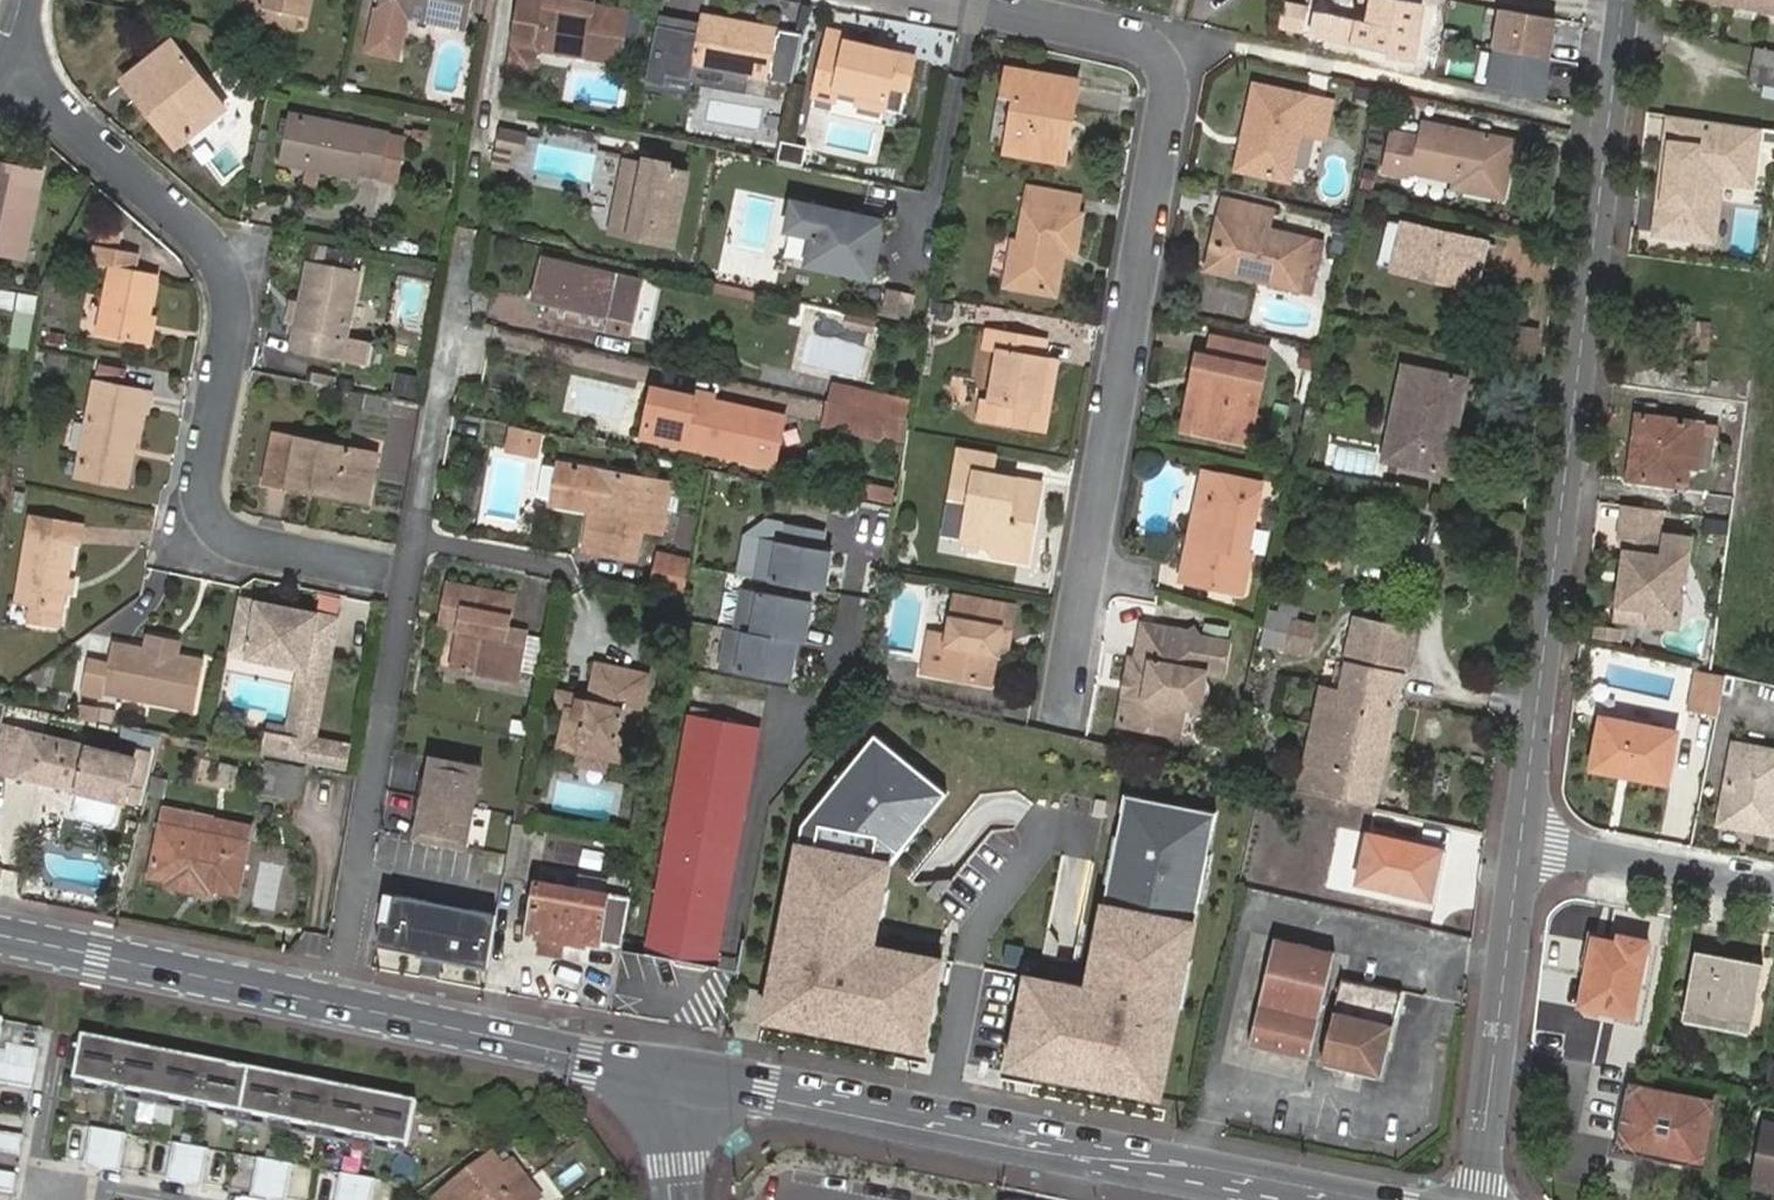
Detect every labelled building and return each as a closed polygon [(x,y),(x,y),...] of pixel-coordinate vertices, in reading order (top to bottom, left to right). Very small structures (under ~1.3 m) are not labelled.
[(304,0),(239,0),(237,9),(251,12),(255,13),(257,5),(301,15),(304,0)] [(301,15),(307,16),(310,0),(304,0),(301,15)] [(374,11),(366,55),(403,62),(410,20),(463,33),(467,16),(471,0),(377,0),(374,11)] [(467,16),(474,18),(477,0),(471,0),(467,16)] [(583,5),(563,1),(563,0),(519,0),(507,70),(530,75),(534,50),(621,68),(631,19),(595,11),(595,7),(583,5)] [(1311,11),(1306,32),(1388,48),(1387,53),(1414,59),(1424,7),(1390,0),(1370,0),(1366,22),(1311,11)] [(297,31),(301,15),(257,5),(255,13),(251,12),(249,20),(249,21),(297,31)] [(1550,59),(1555,19),(1503,9),(1496,48),(1550,59)] [(656,27),(645,83),(663,86),(665,76),(689,80),(691,67),(747,77),(743,95),(763,99),(766,81),(770,82),(777,38),(778,32),(701,18),(697,35),(656,27)] [(846,53),(848,43),(849,37),(829,33),(814,96),(834,101),(837,90),(861,95),(859,104),(885,110),(890,88),(907,92),(915,58),(870,48),(868,58),(846,53)] [(770,82),(793,86),(803,42),(777,38),(770,82)] [(143,54),(148,62),(168,46),(162,39),(143,54)] [(1773,81),(1773,45),(1761,42),(1753,77),(1773,81)] [(870,48),(848,43),(846,53),(868,58),(870,48)] [(123,81),(142,105),(148,101),(182,142),(222,110),(170,44),(168,46),(148,62),(123,81)] [(1546,101),(1550,59),(1496,48),(1489,88),(1546,101)] [(1064,109),(1073,111),(1078,82),(1009,69),(1004,98),(1016,101),(1007,149),(1055,157),(1064,109)] [(1258,87),(1246,134),(1254,137),(1246,172),(1290,182),(1298,146),(1322,151),(1333,104),(1258,87)] [(148,101),(142,105),(176,147),(182,142),(148,101)] [(1064,159),(1073,111),(1064,109),(1055,157),(1064,159)] [(1762,136),(1763,125),(1674,113),(1671,132),(1676,133),(1674,142),(1670,142),(1663,195),(1667,196),(1663,232),(1717,239),(1725,178),(1738,166),(1757,169),(1760,148),(1756,142),(1762,136)] [(378,177),(387,135),(288,116),(278,162),(356,179),(357,173),(378,177)] [(1492,163),(1496,141),(1423,124),(1419,140),(1391,134),(1382,174),(1404,180),(1406,174),(1451,184),(1449,194),(1501,205),(1508,176),(1490,172),(1492,163)] [(1767,126),(1766,139),(1773,140),(1773,126),(1767,126)] [(1254,137),(1246,134),(1237,170),(1246,172),(1254,137)] [(406,138),(387,135),(378,177),(398,180),(406,140),(406,138)] [(505,137),(504,144),(525,149),(526,140),(505,137)] [(1518,146),(1496,141),(1492,163),(1509,167),(1513,168),(1518,146)] [(525,149),(504,144),(502,157),(523,160),(525,149)] [(801,166),(804,149),(780,144),(776,161),(801,166)] [(21,259),(41,169),(0,160),(0,254),(21,259)] [(1509,167),(1492,163),(1490,172),(1508,176),(1509,167)] [(626,171),(686,184),(687,175),(627,165),(626,171)] [(1738,166),(1725,178),(1756,182),(1757,169),(1738,166)] [(1372,192),(1377,171),(1364,168),(1359,190),(1372,192)] [(676,249),(686,184),(626,171),(614,237),(676,249)] [(1031,187),(1020,240),(1014,240),(1007,283),(1058,291),(1065,249),(1078,251),(1084,213),(1077,212),(1079,196),(1031,187)] [(1667,196),(1663,195),(1658,231),(1663,232),(1667,196)] [(883,218),(790,199),(784,229),(810,235),(804,262),(871,276),(883,218)] [(1226,203),(1221,222),(1228,224),(1218,265),(1260,274),(1257,284),(1300,293),(1312,243),(1270,232),(1274,214),(1226,203)] [(1228,224),(1221,222),(1209,273),(1257,284),(1260,274),(1218,265),(1228,224)] [(1409,230),(1400,276),(1483,293),(1493,249),(1409,230)] [(143,340),(149,312),(158,270),(136,267),(138,250),(98,242),(94,261),(113,264),(100,331),(143,340)] [(608,315),(604,331),(630,337),(643,282),(539,257),(531,298),(552,302),(608,315)] [(308,261),(291,350),(338,361),(356,271),(308,261)] [(916,323),(921,295),(890,288),(884,317),(916,323)] [(10,309),(6,347),(28,349),(33,292),(0,289),(0,308),(10,309)] [(548,319),(604,331),(608,315),(552,302),(548,319)] [(157,313),(149,312),(143,340),(151,341),(157,313)] [(868,316),(853,313),(849,328),(865,331),(868,316)] [(1681,313),(1678,337),(1712,342),(1715,318),(1681,313)] [(878,334),(881,319),(868,316),(865,331),(878,334)] [(1532,361),(1537,330),(1520,328),(1515,358),(1532,361)] [(1033,354),(1036,337),(1000,331),(997,349),(1000,350),(992,399),(983,398),(980,417),(1045,428),(1049,407),(1038,405),(1047,357),(1042,356),(1033,354)] [(1044,338),(1036,337),(1033,354),(1042,356),(1044,338)] [(1204,380),(1194,430),(1227,437),(1228,429),(1251,433),(1269,349),(1215,338),(1210,358),(1200,356),(1196,378),(1204,380)] [(1038,405),(1049,407),(1056,359),(1047,357),(1038,405)] [(1444,454),(1458,383),(1407,374),(1390,468),(1447,479),(1451,455),(1444,454)] [(408,375),(404,398),(427,403),(432,380),(408,375)] [(129,441),(135,443),(143,404),(149,406),(152,389),(97,378),(80,469),(121,479),(129,441)] [(1184,428),(1194,430),(1204,380),(1196,378),(1184,428)] [(621,421),(624,386),(567,379),(563,414),(621,421)] [(1464,384),(1458,383),(1444,454),(1451,455),(1464,384)] [(858,387),(854,406),(874,411),(878,392),(858,387)] [(644,437),(750,462),(757,437),(780,442),(785,420),(712,402),(710,413),(691,408),(694,397),(655,388),(644,437)] [(878,392),(874,411),(908,419),(912,401),(878,392)] [(712,402),(694,397),(691,408),(710,413),(712,402)] [(854,406),(835,402),(829,426),(889,439),(892,425),(911,429),(911,428),(913,420),(908,419),(874,411),(854,406)] [(1639,409),(1635,436),(1643,436),(1641,447),(1634,446),(1630,473),(1687,479),(1690,461),(1700,462),(1703,429),(1719,431),(1721,419),(1639,409)] [(528,451),(533,427),(514,423),(509,446),(528,451)] [(892,425),(889,439),(902,441),(909,443),(911,429),(892,425)] [(537,454),(541,430),(533,427),(528,451),(537,454)] [(1228,429),(1227,437),(1249,442),(1251,433),(1228,429)] [(324,487),(366,496),(374,454),(275,433),(265,482),(323,495),(324,487)] [(1643,436),(1635,436),(1634,446),(1641,447),(1643,436)] [(757,437),(750,462),(774,468),(780,442),(757,437)] [(128,481),(135,443),(129,441),(121,479),(128,481)] [(1021,529),(1032,531),(1039,484),(977,473),(980,455),(958,451),(952,488),(973,492),(964,542),(994,546),(1001,556),(1016,558),(1021,529)] [(673,490),(614,476),(602,473),(567,464),(558,501),(593,509),(584,548),(637,561),(644,533),(662,537),(673,490)] [(1206,471),(1201,493),(1212,495),(1216,473),(1206,471)] [(1201,493),(1191,531),(1198,532),(1191,561),(1187,561),(1183,579),(1242,592),(1250,554),(1248,554),(1263,483),(1216,473),(1212,495),(1201,493)] [(868,480),(863,496),(889,504),(894,488),(868,480)] [(364,504),(366,496),(324,487),(323,495),(364,504)] [(1665,508),(1623,503),(1619,535),(1628,555),(1627,560),(1636,562),(1630,603),(1620,607),(1618,622),(1665,630),(1683,616),(1686,597),(1674,567),(1691,561),(1694,536),(1662,532),(1665,508)] [(65,588),(67,573),(73,540),(81,541),(84,522),(33,513),(18,597),(33,599),(30,618),(58,623),(62,605),(65,588)] [(1731,533),(1732,522),(1708,518),(1706,530),(1731,533)] [(828,594),(836,553),(825,551),(829,533),(791,526),(788,544),(767,540),(759,581),(828,594)] [(1026,560),(1032,531),(1021,529),(1016,558),(1026,560)] [(1198,532),(1191,531),(1184,560),(1187,561),(1191,561),(1198,532)] [(1636,562),(1627,560),(1620,607),(1630,603),(1636,562)] [(1686,597),(1691,561),(1674,567),(1686,597)] [(661,562),(655,590),(685,597),(692,570),(661,562)] [(74,574),(67,573),(65,588),(72,589),(74,574)] [(460,617),(458,628),(450,668),(475,673),(478,658),(499,663),(496,677),(516,681),(526,633),(507,628),(513,597),(450,583),(444,613),(460,617)] [(808,644),(815,604),(746,590),(738,631),(800,643),(808,644)] [(336,613),(238,594),(228,647),(301,661),(325,666),(336,613)] [(1001,634),(1011,637),(1016,607),(956,598),(949,639),(930,635),(924,672),(992,684),(999,651),(1001,634)] [(1269,616),(1263,642),(1310,653),(1315,626),(1296,622),(1299,606),(1279,602),(1276,617),(1269,616)] [(441,625),(458,628),(460,617),(444,613),(441,625)] [(1683,616),(1665,630),(1681,632),(1683,616)] [(1342,692),(1321,789),(1377,801),(1415,629),(1358,617),(1342,692)] [(1194,633),(1148,625),(1142,660),(1136,659),(1125,723),(1185,735),(1190,706),(1204,708),(1211,672),(1228,675),(1234,642),(1205,636),(1199,629),(1194,633)] [(1621,641),(1623,629),(1593,625),(1592,637),(1621,641)] [(793,683),(800,643),(738,631),(731,630),(724,670),(793,683)] [(148,632),(146,642),(178,648),(179,639),(148,632)] [(1008,652),(1011,637),(1001,634),(999,651),(1008,652)] [(178,648),(146,642),(114,636),(109,658),(88,653),(81,685),(104,690),(105,685),(194,705),(203,653),(178,648)] [(478,658),(475,673),(496,677),(499,663),(478,658)] [(325,666),(301,661),(288,729),(312,734),(325,666)] [(1727,673),(1714,669),(1700,666),(1692,707),(1720,712),(1727,673)] [(582,701),(580,712),(578,720),(569,718),(563,748),(631,763),(650,678),(601,667),(593,703),(582,701)] [(1303,785),(1321,789),(1342,692),(1324,689),(1303,785)] [(99,709),(97,721),(113,725),(116,713),(99,709)] [(578,720),(580,712),(571,710),(569,718),(578,720)] [(1637,765),(1635,773),(1671,778),(1680,727),(1604,714),(1595,766),(1622,770),(1624,764),(1637,765)] [(679,789),(746,802),(759,730),(692,717),(679,789)] [(312,734),(288,729),(268,725),(263,749),(343,764),(346,745),(311,738),(312,734)] [(31,734),(22,775),(75,788),(71,805),(75,810),(105,817),(112,813),(115,797),(125,800),(129,784),(143,787),(152,754),(137,751),(135,757),(31,734)] [(347,741),(312,734),(311,738),(346,745),(347,741)] [(801,822),(793,840),(892,862),(947,794),(874,735),(801,822)] [(1725,812),(1758,819),(1757,826),(1773,829),(1773,746),(1738,740),(1725,812)] [(3,742),(0,756),(0,770),(22,775),(28,748),(3,742)] [(481,765),(431,755),(427,777),(421,776),(414,812),(420,813),(416,835),(465,845),(481,765)] [(270,762),(262,800),(299,808),(307,768),(270,762)] [(1622,770),(1635,773),(1637,765),(1624,764),(1622,770)] [(716,967),(746,802),(679,789),(647,954),(716,967)] [(1124,794),(1102,901),(1194,920),(1216,813),(1124,794)] [(165,812),(162,827),(247,845),(250,831),(165,812)] [(1758,819),(1725,812),(1723,820),(1757,826),(1758,819)] [(247,845),(162,827),(151,876),(167,879),(165,886),(208,895),(209,889),(237,895),(247,845)] [(1369,831),(1358,881),(1374,884),(1430,895),(1442,847),(1369,831)] [(892,862),(793,840),(755,1024),(923,1055),(942,959),(875,945),(892,862)] [(538,882),(531,928),(539,931),(537,935),(584,945),(585,939),(599,942),(608,893),(538,882)] [(492,965),(500,913),(398,893),(392,922),(385,921),(381,944),(492,965)] [(1081,985),(1019,974),(1002,1072),(1159,1101),(1194,920),(1102,901),(1081,985)] [(1620,934),(1619,941),(1648,947),(1649,940),(1620,934)] [(1272,937),(1250,1043),(1310,1056),(1331,949),(1272,937)] [(1648,947),(1619,941),(1595,937),(1588,969),(1582,1005),(1634,1014),(1638,991),(1648,947)] [(1695,950),(1684,1008),(1753,1022),(1758,991),(1739,987),(1745,961),(1695,950)] [(1764,964),(1745,961),(1739,987),(1758,991),(1764,964)] [(1340,975),(1323,1061),(1383,1073),(1400,988),(1340,975)] [(1753,1022),(1684,1008),(1682,1019),(1750,1032),(1753,1022)] [(422,1101),(87,1035),(78,1079),(413,1146),(422,1101)] [(32,1086),(39,1048),(8,1042),(7,1049),(0,1048),(0,1080),(32,1086)] [(1634,1089),(1624,1143),(1701,1158),(1712,1105),(1634,1089)] [(133,1122),(170,1125),(171,1107),(134,1104),(133,1122)] [(1758,1170),(1773,1173),(1773,1124),(1768,1123),(1758,1170)] [(89,1164),(107,1168),(124,1171),(131,1133),(96,1126),(89,1164)] [(20,1152),(23,1133),(0,1129),(0,1148),(20,1152)] [(179,1142),(172,1180),(207,1186),(214,1148),(179,1142)] [(525,1180),(509,1161),(500,1169),(489,1154),(433,1198),(434,1199),(500,1199),(525,1180)] [(256,1195),(284,1199),(292,1199),(298,1163),(263,1157),(256,1195)] [(13,1190),(16,1172),(0,1169),(0,1188),(13,1190)] [(1758,1170),(1756,1178),(1773,1181),(1773,1173),(1758,1170)] [(342,1199),(378,1199),(382,1179),(347,1172),(342,1199)] [(525,1180),(500,1199),(535,1199),(538,1198),(525,1180)]
